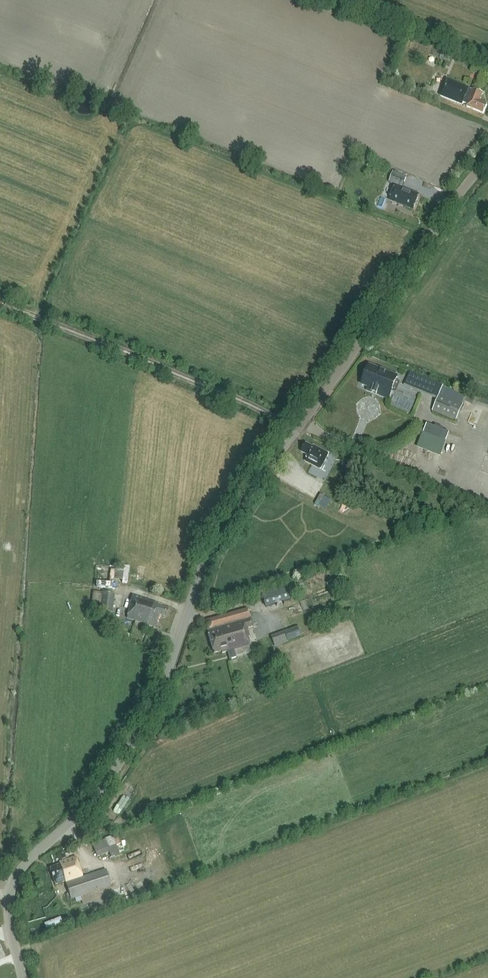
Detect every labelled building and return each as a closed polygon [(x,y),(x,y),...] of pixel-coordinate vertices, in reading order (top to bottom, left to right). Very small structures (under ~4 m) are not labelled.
[(441,58),(429,52),(421,69),(433,75),(441,58)] [(440,97),(462,105),(463,103),(469,105),(468,108),(484,114),(487,104),(480,101),(484,94),(447,79),(440,97)] [(389,182),(396,185),(389,201),(399,204),(413,210),(420,194),(406,189),(406,188),(403,187),(407,177),(393,172),(389,182)] [(397,377),(369,366),(362,384),(390,396),(397,377)] [(432,411),(456,421),(463,404),(439,394),(432,411)] [(447,441),(451,432),(428,423),(424,432),(447,441)] [(314,445),(313,447),(307,444),(303,452),(309,455),(308,457),(319,462),(321,458),(326,461),(326,459),(334,463),(338,456),(330,452),(329,453),(314,445)] [(345,458),(341,466),(349,470),(353,462),(345,458)] [(129,569),(130,569),(131,565),(120,561),(118,566),(129,570),(129,569)] [(286,586),(262,594),(266,607),(291,600),(286,586)] [(112,613),(114,594),(102,593),(99,611),(112,613)] [(155,604),(156,602),(133,595),(128,609),(130,610),(128,617),(155,626),(159,614),(164,616),(167,608),(155,604)] [(254,627),(249,609),(205,621),(214,654),(222,652),(223,654),(228,653),(230,660),(236,658),(234,650),(251,645),(249,637),(250,636),(247,628),(254,627)] [(287,641),(301,636),(297,627),(283,632),(287,641)] [(118,834),(93,843),(98,856),(110,851),(112,857),(121,853),(118,845),(121,843),(118,834)] [(60,865),(50,868),(56,885),(66,881),(72,899),(112,885),(106,869),(83,877),(76,857),(59,862),(60,865)]
